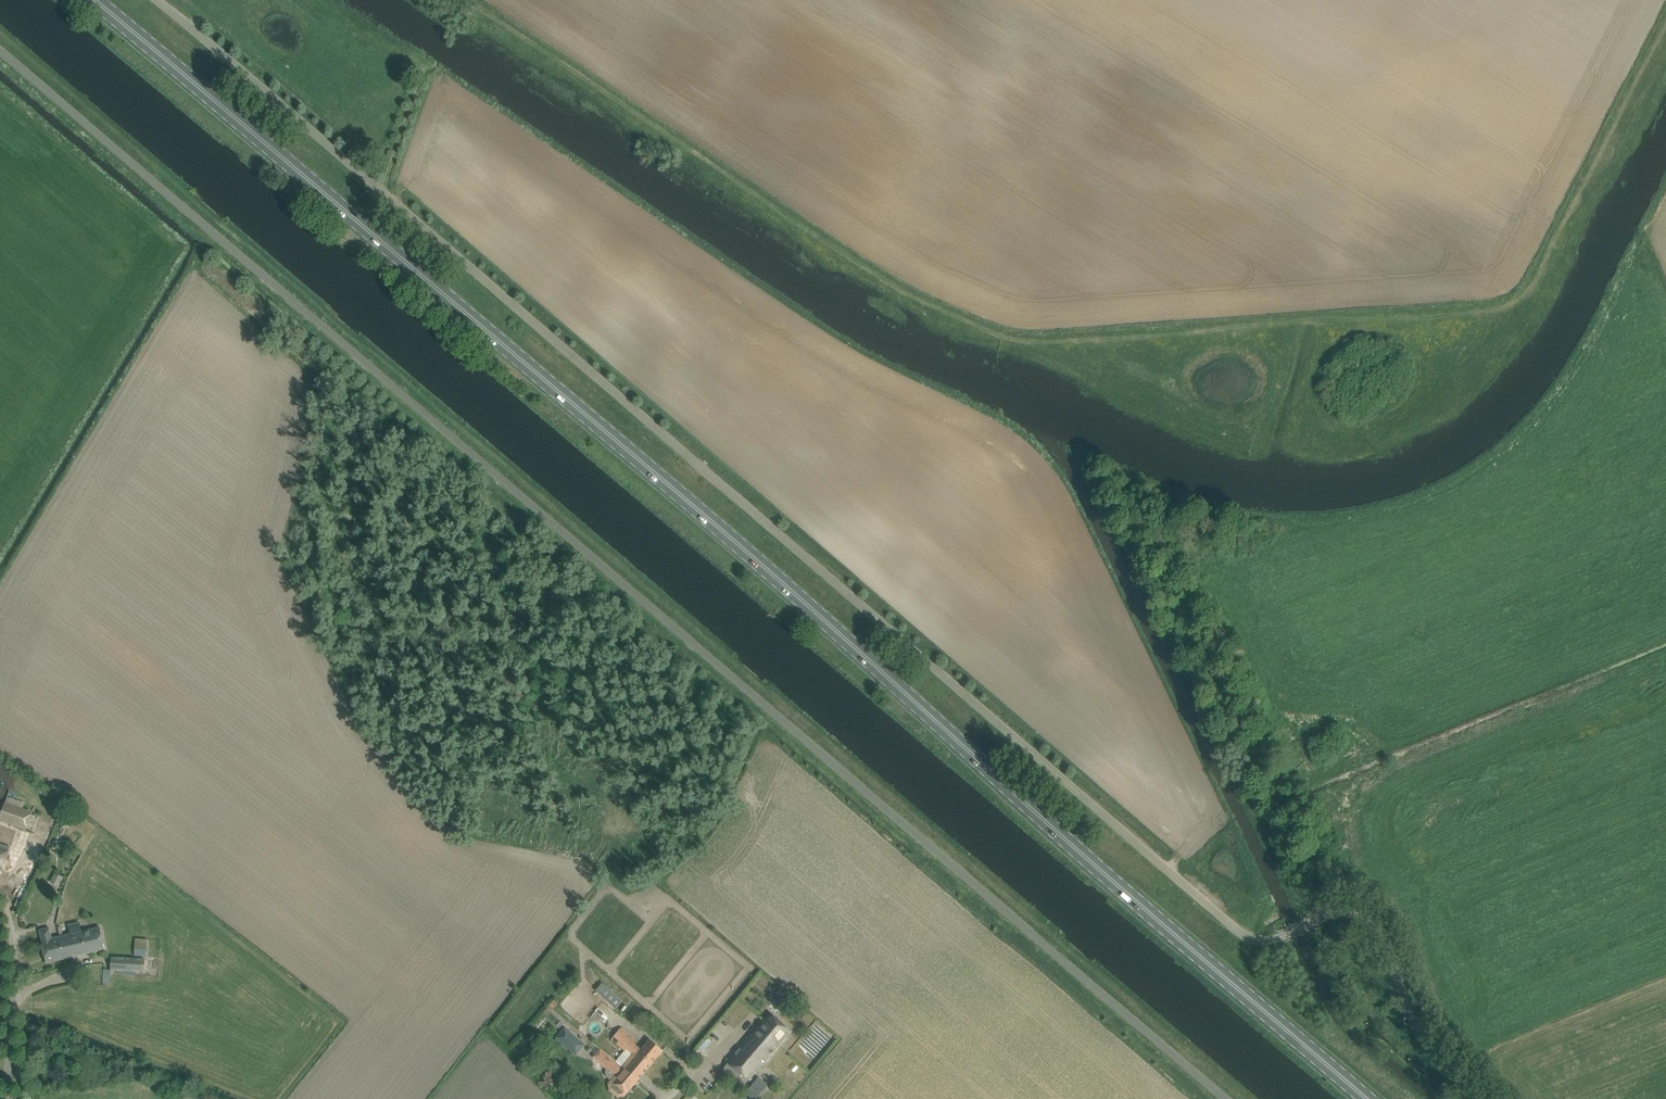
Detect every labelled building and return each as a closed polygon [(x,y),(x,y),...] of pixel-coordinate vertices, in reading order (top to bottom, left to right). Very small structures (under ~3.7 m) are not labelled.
[(32,812),(5,802),(0,816),(0,821),(26,830),(32,812)] [(72,824),(77,814),(69,810),(64,820),(72,824)] [(29,824),(18,853),(33,858),(43,829),(29,824)] [(3,870),(7,857),(10,846),(0,843),(0,869),(3,870)] [(11,899),(21,903),(25,893),(14,889),(11,899)] [(60,936),(65,959),(105,949),(100,927),(82,931),(79,922),(67,925),(70,933),(60,936)] [(65,959),(60,936),(52,937),(50,928),(40,930),(42,941),(46,963),(65,959)] [(149,954),(149,938),(135,937),(135,954),(149,954)] [(111,957),(111,970),(137,972),(145,972),(146,959),(111,957)] [(791,1031),(778,1020),(770,1013),(721,1071),(743,1090),(791,1031)] [(565,1027),(556,1037),(576,1055),(585,1044),(565,1027)] [(663,1051),(654,1044),(650,1040),(641,1050),(634,1043),(636,1040),(621,1027),(611,1039),(624,1050),(617,1058),(624,1064),(622,1067),(638,1080),(663,1051)] [(622,1067),(601,1049),(590,1041),(584,1049),(594,1057),(607,1068),(606,1071),(605,1072),(605,1074),(606,1075),(608,1078),(611,1081),(626,1094),(638,1080),(622,1067)] [(771,1084),(761,1076),(748,1093),(755,1098),(759,1098),(771,1084)]
